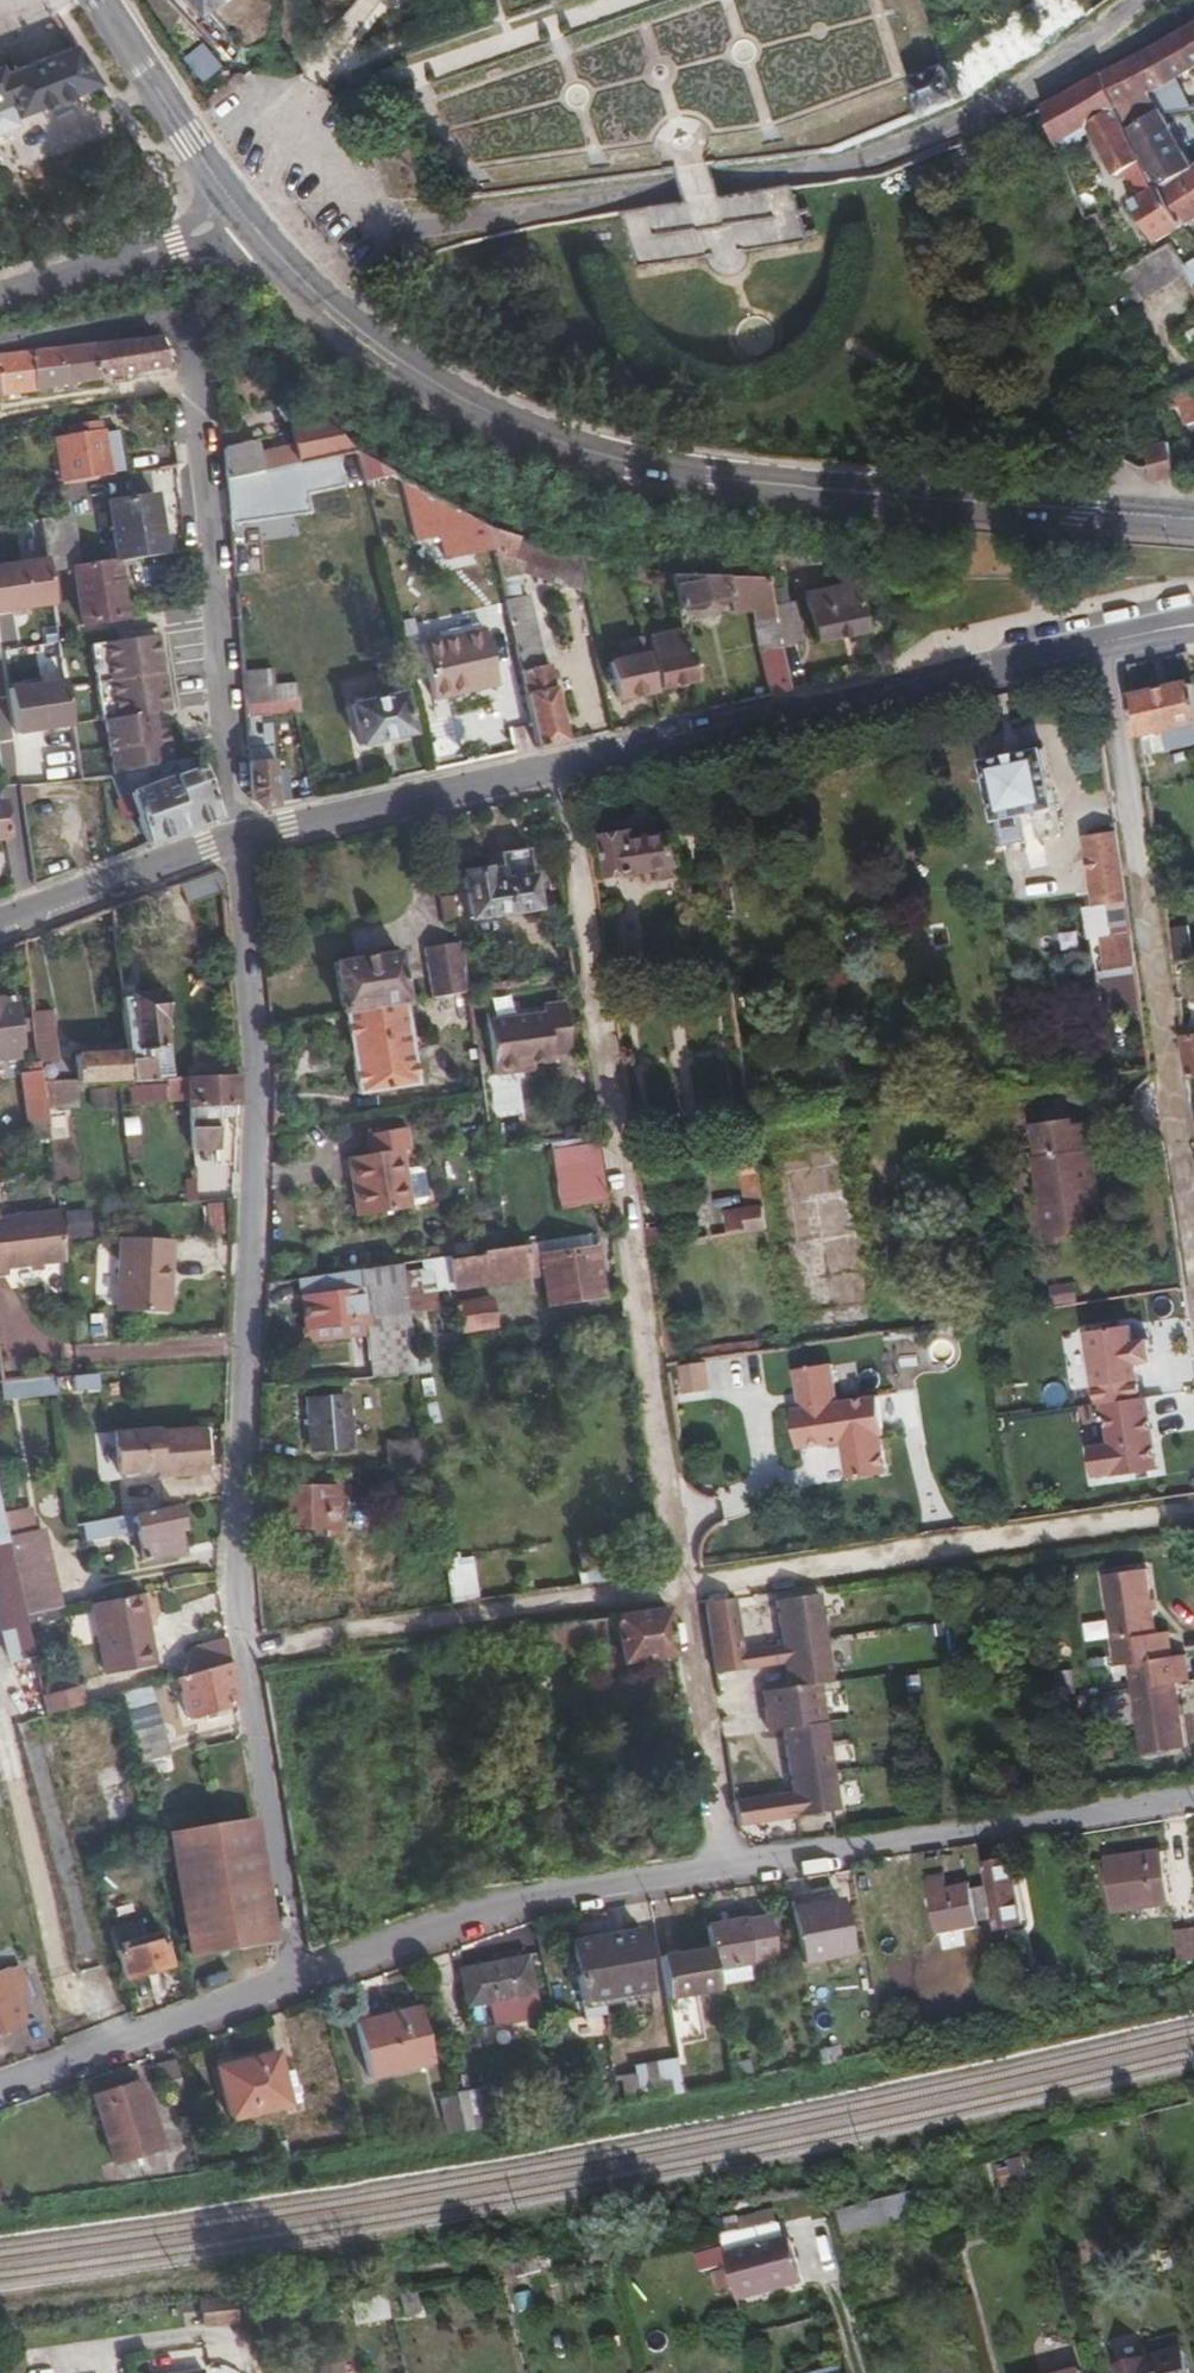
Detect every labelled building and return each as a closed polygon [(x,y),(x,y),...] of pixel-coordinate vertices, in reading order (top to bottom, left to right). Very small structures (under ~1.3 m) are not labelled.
[(211,20),(237,0),(197,0),(211,20)] [(1107,79),(1123,114),(1153,98),(1183,81),(1193,76),(1193,30),(1107,79)] [(105,79),(82,43),(0,74),(0,103),(15,97),(21,111),(105,79)] [(916,73),(928,105),(964,92),(952,60),(916,73)] [(1056,149),(1059,147),(1087,132),(1115,183),(1132,174),(1143,193),(1135,197),(1164,248),(1192,231),(1170,193),(1133,133),(1123,114),(1107,79),(1046,112),(1056,149)] [(1153,98),(1163,114),(1165,119),(1193,116),(1193,98),(1183,81),(1153,98)] [(1133,133),(1163,114),(1153,98),(1123,114),(1133,133)] [(1163,114),(1133,133),(1170,193),(1193,178),(1193,167),(1165,119),(1163,114)] [(1165,119),(1193,167),(1193,116),(1165,119)] [(1192,231),(1193,230),(1193,178),(1170,193),(1192,231)] [(709,203),(693,205),(626,214),(646,273),(728,261),(818,248),(797,190),(728,200),(709,203)] [(183,364),(173,340),(104,348),(109,384),(175,372),(183,364)] [(104,348),(68,351),(73,389),(109,384),(104,348)] [(73,389),(68,351),(2,359),(6,399),(73,389)] [(261,443),(227,449),(230,482),(359,455),(323,424),(294,430),(298,448),(263,456),(261,443)] [(63,444),(69,488),(129,478),(123,437),(108,439),(107,427),(75,431),(77,443),(63,444)] [(1145,441),(1156,480),(1179,473),(1169,435),(1145,441)] [(361,456),(368,484),(397,477),(361,456)] [(469,519),(408,483),(421,543),(452,539),(456,563),(475,559),(469,519)] [(171,556),(162,484),(116,492),(126,564),(171,556)] [(499,555),(495,534),(469,519),(475,559),(499,555)] [(71,520),(48,524),(53,564),(55,574),(82,571),(74,520),(71,520)] [(499,555),(500,560),(518,557),(522,543),(499,537),(495,534),(499,555)] [(555,582),(563,553),(535,546),(528,576),(555,582)] [(55,574),(53,564),(0,571),(0,617),(60,608),(55,574)] [(131,621),(123,564),(82,571),(90,627),(131,621)] [(676,576),(683,614),(773,595),(773,591),(773,579),(676,576)] [(773,579),(773,591),(799,592),(800,580),(773,579)] [(871,636),(861,590),(852,592),(856,608),(850,609),(847,594),(811,601),(820,646),(871,636)] [(533,599),(509,604),(540,752),(572,745),(555,667),(548,668),(533,599)] [(675,637),(646,643),(651,664),(656,663),(663,693),(699,686),(683,614),(672,616),(675,637)] [(804,632),(782,636),(794,695),(815,690),(804,632)] [(487,634),(424,646),(435,702),(500,688),(487,634)] [(176,714),(164,638),(98,649),(111,725),(114,725),(122,779),(147,777),(148,774),(182,765),(176,725),(148,729),(146,719),(176,714)] [(651,664),(646,643),(615,649),(619,666),(613,668),(621,703),(658,695),(651,664)] [(72,685),(16,694),(23,738),(79,729),(72,685)] [(409,685),(354,696),(365,748),(420,738),(409,685)] [(1136,702),(1141,736),(1193,725),(1193,689),(1136,702)] [(281,809),(275,717),(264,718),(263,725),(251,726),(257,805),(267,812),(281,809)] [(88,784),(82,749),(64,751),(69,786),(88,784)] [(1034,816),(1058,812),(1045,753),(988,765),(1005,849),(1039,841),(1034,816)] [(226,823),(203,760),(182,765),(148,774),(147,777),(122,779),(128,800),(140,797),(156,847),(226,823)] [(10,807),(0,808),(0,841),(13,840),(10,807)] [(1058,812),(1034,816),(1039,841),(1062,837),(1058,812)] [(1129,898),(1117,820),(1086,825),(1098,903),(1129,898)] [(642,832),(614,837),(619,876),(685,867),(681,835),(644,841),(642,832)] [(504,871),(468,875),(473,920),(540,910),(532,851),(502,855),(504,871)] [(217,877),(190,887),(193,918),(227,916),(225,882),(217,877)] [(1173,925),(1175,956),(1193,955),(1191,924),(1173,925)] [(1140,970),(1135,939),(1104,943),(1109,974),(1140,970)] [(473,996),(466,946),(431,951),(439,1002),(473,996)] [(407,954),(341,964),(349,1016),(353,1015),(366,1096),(425,1086),(412,1006),(415,1005),(407,954)] [(171,1053),(169,1022),(171,1022),(170,995),(137,998),(137,1003),(129,1003),(134,1056),(137,1084),(160,1082),(158,1061),(146,1062),(145,1054),(171,1053)] [(23,1034),(32,1034),(31,1023),(21,1024),(18,1001),(0,1003),(0,1054),(9,1054),(9,1062),(26,1060),(23,1034)] [(35,1061),(57,1058),(52,1010),(30,1012),(35,1061)] [(551,1020),(493,1028),(501,1083),(528,1079),(527,1072),(540,1070),(559,1067),(559,1061),(578,1057),(571,1010),(550,1013),(551,1020)] [(134,1056),(81,1060),(85,1087),(124,1084),(137,1084),(134,1056)] [(85,1087),(81,1060),(46,1062),(46,1066),(49,1089),(85,1087)] [(56,1139),(49,1089),(46,1066),(37,1068),(37,1077),(30,1078),(36,1123),(39,1123),(41,1141),(56,1139)] [(527,1072),(528,1079),(541,1077),(540,1070),(527,1072)] [(227,1152),(226,1107),(245,1106),(246,1077),(197,1080),(201,1152),(227,1152)] [(1038,1155),(1050,1240),(1092,1234),(1091,1228),(1105,1226),(1094,1152),(1098,1151),(1093,1123),(1079,1125),(1078,1119),(1037,1125),(1041,1154),(1038,1155)] [(413,1210),(413,1207),(406,1171),(404,1152),(412,1151),(409,1131),(371,1137),(374,1157),(351,1161),(361,1219),(413,1210)] [(608,1170),(605,1146),(557,1154),(566,1212),(613,1206),(608,1170)] [(764,1172),(760,1152),(743,1155),(746,1174),(764,1172)] [(419,1169),(406,1171),(413,1207),(425,1205),(430,1198),(426,1175),(419,1169)] [(202,1233),(223,1232),(222,1200),(201,1200),(200,1176),(185,1177),(185,1203),(201,1203),(202,1233)] [(772,1229),(770,1210),(732,1215),(734,1234),(772,1229)] [(67,1214),(0,1223),(0,1268),(72,1259),(67,1214)] [(179,1314),(183,1241),(131,1238),(127,1312),(179,1314)] [(572,1259),(546,1264),(552,1306),(608,1297),(599,1239),(569,1243),(572,1259)] [(569,1243),(537,1248),(540,1265),(546,1264),(572,1259),(569,1243)] [(511,1251),(486,1255),(487,1261),(457,1266),(461,1291),(542,1278),(540,1265),(537,1248),(511,1251)] [(407,1266),(389,1269),(397,1327),(416,1324),(407,1266)] [(1055,1290),(1059,1310),(1083,1307),(1080,1287),(1055,1290)] [(348,1292),(307,1298),(312,1330),(369,1322),(366,1296),(349,1299),(348,1292)] [(498,1302),(463,1308),(467,1335),(502,1330),(498,1302)] [(1134,1329),(1090,1335),(1101,1409),(1107,1408),(1145,1402),(1139,1362),(1157,1359),(1154,1339),(1136,1341),(1134,1329)] [(679,1360),(681,1387),(699,1386),(697,1358),(679,1360)] [(836,1367),(798,1372),(804,1410),(796,1411),(802,1452),(847,1446),(852,1483),(892,1477),(887,1441),(890,1440),(885,1400),(842,1406),(836,1367)] [(108,1388),(106,1372),(89,1373),(80,1374),(82,1389),(108,1388)] [(43,1377),(21,1378),(21,1388),(43,1386),(43,1377)] [(316,1401),(319,1451),(356,1448),(352,1398),(316,1401)] [(1150,1402),(1145,1402),(1107,1408),(1113,1449),(1091,1452),(1096,1480),(1117,1476),(1117,1481),(1161,1474),(1150,1402)] [(210,1472),(207,1431),(162,1433),(163,1474),(210,1472)] [(151,1476),(150,1452),(113,1455),(114,1478),(151,1476)] [(380,1471),(359,1472),(358,1507),(380,1506),(380,1471)] [(345,1538),(345,1473),(295,1476),(294,1532),(332,1531),(332,1538),(345,1538)] [(0,1489),(0,1541),(12,1538),(11,1535),(0,1489)] [(186,1528),(182,1504),(115,1516),(117,1535),(143,1530),(148,1558),(185,1551),(181,1529),(186,1528)] [(117,1535),(115,1516),(89,1521),(91,1539),(117,1535)] [(62,1606),(45,1529),(11,1535),(12,1538),(29,1615),(62,1606)] [(12,1538),(0,1541),(0,1594),(14,1656),(38,1652),(36,1639),(29,1615),(12,1538)] [(1106,1579),(1119,1670),(1174,1663),(1170,1635),(1159,1637),(1149,1573),(1106,1579)] [(162,1664),(148,1594),(99,1603),(112,1673),(162,1664)] [(766,1696),(772,1737),(786,1736),(795,1797),(739,1805),(742,1829),(798,1820),(841,1814),(823,1688),(834,1686),(822,1599),(780,1605),(791,1692),(766,1696)] [(738,1603),(709,1607),(719,1678),(777,1669),(774,1652),(746,1656),(738,1603)] [(680,1658),(674,1611),(600,1622),(607,1669),(680,1658)] [(1107,1617),(1083,1621),(1087,1639),(1110,1634),(1107,1617)] [(570,1626),(530,1632),(533,1657),(557,1654),(555,1638),(571,1636),(570,1626)] [(237,1660),(232,1631),(173,1648),(181,1676),(237,1660)] [(243,1702),(237,1660),(181,1676),(193,1715),(243,1702)] [(1130,1671),(1133,1695),(1177,1689),(1191,1688),(1187,1661),(1174,1663),(1119,1670),(1120,1672),(1130,1671)] [(88,1703),(83,1683),(50,1692),(55,1711),(88,1703)] [(119,1695),(142,1762),(171,1752),(148,1685),(119,1695)] [(1177,1689),(1133,1695),(1136,1713),(1143,1762),(1187,1754),(1177,1689)] [(1112,1717),(1136,1713),(1133,1695),(1110,1699),(1112,1717)] [(90,1769),(107,1827),(132,1820),(114,1762),(90,1769)] [(223,1813),(222,1806),(215,1808),(216,1815),(223,1813)] [(274,1941),(257,1821),(177,1831),(194,1951),(274,1941)] [(1174,1908),(1166,1857),(1108,1865),(1115,1916),(1174,1908)] [(1023,1929),(1011,1863),(987,1868),(1000,1933),(1023,1929)] [(981,1925),(976,1893),(974,1886),(951,1890),(949,1878),(930,1881),(940,1939),(982,1931),(981,1925)] [(995,1922),(989,1891),(976,1893),(981,1925),(995,1922)] [(851,1959),(843,1907),(793,1914),(802,1967),(851,1959)] [(175,1960),(168,1932),(162,1934),(162,1927),(148,1931),(144,1915),(111,1924),(125,1973),(175,1960)] [(750,1969),(743,1926),(705,1932),(709,1956),(713,1974),(750,1969)] [(644,1993),(635,1927),(569,1936),(578,2002),(644,1993)] [(1181,1932),(1183,1963),(1193,1962),(1193,1931),(1181,1932)] [(715,1989),(713,1974),(709,1956),(662,1964),(669,2004),(717,1996),(715,1989)] [(535,1997),(529,1961),(462,1974),(468,2009),(503,2003),(535,1997)] [(32,1993),(23,1966),(9,1971),(8,1967),(0,1970),(0,2028),(26,2019),(18,1997),(32,1993)] [(752,1983),(750,1969),(713,1974),(715,1989),(752,1983)] [(430,2046),(418,1991),(354,2005),(367,2060),(430,2046)] [(579,2011),(645,2001),(644,1993),(578,2002),(579,2011)] [(539,2017),(535,1997),(503,2003),(507,2022),(539,2017)] [(724,2042),(677,2050),(681,2078),(729,2070),(724,2042)] [(290,2112),(277,2059),(216,2073),(228,2125),(290,2112)] [(158,2149),(133,2086),(89,2101),(115,2167),(158,2149)] [(487,2126),(485,2086),(458,2088),(460,2127),(487,2126)] [(914,2192),(838,2206),(842,2230),(919,2216),(914,2192)] [(787,2241),(723,2257),(735,2303),(799,2287),(787,2241)] [(199,2322),(222,2319),(232,2318),(229,2293),(215,2295),(195,2298),(199,2322)] [(1183,2355),(1118,2370),(1118,2372),(1187,2372),(1183,2355)] [(334,2361),(287,2371),(287,2372),(337,2372),(334,2361)]
